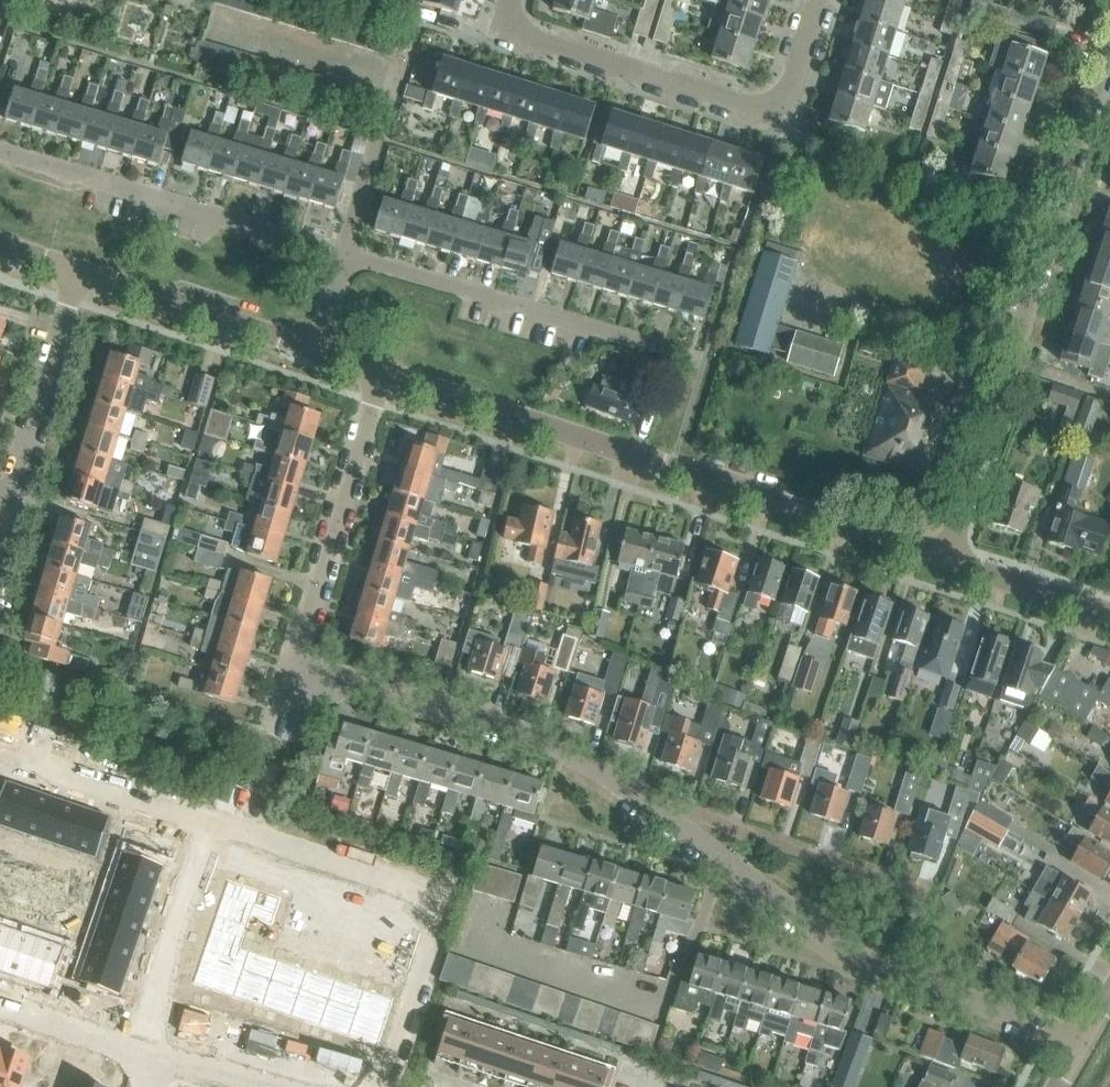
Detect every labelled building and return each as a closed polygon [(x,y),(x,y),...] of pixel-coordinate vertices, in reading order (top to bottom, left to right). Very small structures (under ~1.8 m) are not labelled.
[(229,0),(216,0),(215,5),(226,8),(229,0)] [(226,8),(238,11),(242,0),(229,0),(226,8)] [(254,0),(242,0),(238,11),(250,15),(254,0)] [(267,0),(254,0),(250,15),(261,18),(267,0)] [(261,18),(273,22),(279,0),(267,0),(261,18)] [(422,4),(457,15),(462,0),(423,0),(422,4)] [(584,30),(583,32),(612,41),(619,20),(593,11),(596,0),(556,0),(553,11),(587,21),(584,30)] [(676,11),(676,9),(679,0),(666,0),(664,8),(676,11)] [(720,7),(728,9),(763,20),(769,0),(722,0),(720,7)] [(861,21),(896,32),(904,7),(882,0),(867,0),(861,21)] [(946,14),(957,17),(963,0),(962,0),(950,0),(946,14)] [(989,4),(976,0),(972,0),(968,11),(986,16),(989,4)] [(647,41),(655,14),(658,6),(646,3),(636,37),(647,41)] [(989,4),(986,16),(1003,22),(1007,9),(989,4)] [(728,9),(720,7),(716,5),(708,30),(720,34),(755,45),(763,20),(728,9)] [(668,46),(676,21),(673,20),(676,11),(664,8),(661,16),(654,43),(668,46)] [(326,13),(315,9),(308,32),(319,36),(326,13)] [(676,11),(673,20),(676,21),(685,23),(687,17),(676,9),(676,11)] [(1003,22),(1029,29),(1029,28),(1021,26),(1024,14),(1007,9),(1003,22)] [(338,16),(326,13),(319,36),(331,39),(338,16)] [(946,14),(945,17),(940,32),(951,36),(957,17),(946,14)] [(349,20),(338,16),(331,39),(342,43),(349,20)] [(361,23),(349,20),(342,43),(354,46),(361,23)] [(861,21),(853,46),(888,57),(896,32),(861,21)] [(372,27),(361,23),(354,46),(365,50),(372,27)] [(377,53),(384,30),(372,27),(365,50),(377,53)] [(1003,71),(1038,83),(1047,57),(1032,52),(1035,43),(1001,32),(990,67),(1003,71)] [(755,45),(720,34),(712,60),(747,70),(755,45)] [(411,39),(400,36),(396,50),(407,53),(411,39)] [(204,42),(197,65),(208,69),(215,46),(204,42)] [(853,46),(845,71),(880,82),(888,57),(853,46)] [(954,50),(949,66),(960,70),(965,53),(954,50)] [(261,60),(250,56),(243,79),(255,82),(261,60)] [(931,59),(926,77),(937,80),(943,63),(931,59)] [(468,67),(443,60),(432,94),(428,93),(424,104),(423,108),(432,111),(437,95),(453,100),(458,102),(468,67)] [(38,71),(48,74),(51,65),(40,62),(38,71)] [(949,66),(943,83),(955,87),(960,70),(949,66)] [(494,75),(468,67),(458,102),(453,100),(450,117),(458,119),(462,103),(478,108),(483,109),(494,75)] [(308,74),(296,70),(289,93),(301,96),(308,74)] [(34,83),(31,96),(15,91),(6,119),(32,127),(41,99),(48,74),(38,71),(34,83)] [(837,96),(872,107),(885,111),(893,86),(880,82),(845,71),(837,96)] [(1038,83),(1003,71),(995,96),(1030,108),(1038,83)] [(170,76),(158,73),(154,85),(166,88),(170,76)] [(519,83),(494,75),(483,109),(478,108),(475,125),(482,127),(487,111),(503,116),(508,118),(519,83)] [(331,81),(319,77),(313,100),(324,103),(331,81)] [(926,77),(920,94),(931,98),(937,80),(926,77)] [(63,78),(55,103),(41,99),(32,127),(57,135),(66,107),(74,81),(63,78)] [(124,96),(128,83),(119,80),(115,93),(124,96)] [(544,91),(519,83),(508,118),(503,116),(500,133),(508,135),(513,119),(528,124),(534,125),(544,91)] [(955,87),(943,83),(938,101),(949,105),(955,87)] [(354,88),(343,84),(336,107),(347,110),(354,88)] [(84,98),(80,111),(66,107),(57,135),(82,143),(91,114),(99,89),(87,85),(84,98)] [(404,98),(424,104),(428,93),(408,86),(404,98)] [(544,91),(534,125),(528,124),(525,140),(533,143),(538,126),(554,131),(559,133),(570,99),(544,91)] [(115,93),(107,119),(91,114),(82,143),(107,151),(116,122),(124,96),(115,93)] [(920,94),(915,111),(926,115),(931,98),(920,94)] [(872,107),(837,96),(829,121),(864,132),(872,107)] [(1030,108),(995,96),(987,121),(1022,133),(1030,108)] [(570,99),(559,133),(554,131),(551,148),(559,151),(564,135),(585,141),(596,107),(570,99)] [(140,101),(132,127),(116,122),(107,151),(133,159),(141,130),(149,103),(140,101)] [(949,105),(938,101),(932,119),(943,122),(949,105)] [(267,106),(258,104),(255,113),(264,116),(267,106)] [(141,130),(133,159),(158,167),(164,148),(174,151),(186,115),(176,112),(176,111),(166,108),(162,121),(161,120),(157,134),(141,130)] [(926,115),(915,111),(909,128),(920,132),(926,115)] [(592,162),(602,165),(607,149),(622,154),(626,155),(637,120),(612,112),(601,146),(597,145),(592,162)] [(215,116),(208,140),(191,134),(182,165),(208,172),(217,142),(224,118),(215,116)] [(943,122),(932,119),(926,136),(938,140),(943,122)] [(637,120),(626,155),(622,154),(619,170),(626,172),(631,156),(647,161),(651,163),(662,128),(637,120)] [(1022,133),(987,121),(978,146),(1014,158),(1022,133)] [(241,123),(234,147),(217,142),(208,172),(233,180),(249,126),(241,123)] [(246,136),(233,180),(259,187),(268,157),(276,131),(266,128),(263,141),(246,136)] [(662,128),(651,163),(647,161),(644,178),(652,180),(657,164),(673,169),(677,171),(688,136),(662,128)] [(408,132),(398,129),(394,140),(405,144),(408,132)] [(688,136),(677,171),(673,169),(670,186),(677,189),(682,172),(697,177),(702,178),(713,144),(688,136)] [(291,138),(285,162),(268,157),(259,187),(284,195),(293,165),(300,140),(291,138)] [(446,140),(441,139),(437,151),(442,153),(446,140)] [(713,144),(702,178),(697,177),(695,194),(702,197),(707,180),(724,185),(728,186),(738,152),(713,144)] [(316,145),(310,170),(293,165),(284,195),(309,202),(318,172),(325,148),(316,145)] [(1014,158),(978,146),(970,172),(1005,183),(1014,158)] [(338,163),(334,177),(318,172),(309,202),(336,210),(345,180),(356,183),(364,157),(342,151),(339,164),(338,163)] [(480,152),(476,167),(490,171),(494,157),(480,152)] [(738,152),(728,186),(724,185),(719,202),(728,205),(733,188),(754,194),(765,161),(738,152)] [(503,175),(517,179),(520,170),(506,165),(503,175)] [(439,173),(434,189),(441,191),(446,176),(439,173)] [(408,181),(401,206),(382,201),(374,231),(400,238),(409,209),(416,183),(408,181)] [(434,189),(427,214),(409,209),(400,238),(425,246),(434,216),(441,191),(434,189)] [(610,207),(635,214),(639,202),(613,194),(610,207)] [(455,208),(452,221),(434,216),(425,246),(450,253),(459,224),(467,199),(459,196),(455,208)] [(484,204),(477,229),(459,224),(450,253),(476,261),(484,231),(492,206),(484,204)] [(1101,234),(1109,237),(1109,208),(1101,234)] [(509,212),(502,236),(484,231),(476,261),(501,268),(510,239),(517,214),(509,212)] [(535,219),(528,244),(510,239),(501,268),(527,276),(536,246),(543,222),(535,219)] [(576,282),(585,252),(593,227),(584,225),(577,250),(559,244),(550,274),(576,282)] [(734,230),(730,242),(738,244),(742,232),(734,230)] [(585,252),(576,282),(601,290),(610,260),(618,234),(608,232),(601,257),(585,252)] [(1101,234),(1093,259),(1109,265),(1109,237),(1101,234)] [(634,240),(627,265),(610,260),(601,290),(627,297),(636,267),(643,242),(634,240)] [(659,247),(652,272),(636,267),(627,297),(652,305),(661,275),(668,250),(659,247)] [(677,312),(686,283),(694,256),(684,253),(676,280),(661,275),(652,305),(677,312)] [(763,255),(735,345),(768,355),(769,351),(789,357),(787,362),(833,377),(842,347),(776,327),(795,264),(763,255)] [(1093,259),(1085,284),(1109,293),(1109,265),(1093,259)] [(711,262),(704,288),(686,283),(677,312),(703,320),(712,290),(719,264),(711,262)] [(1076,309),(1109,320),(1109,293),(1085,284),(1076,309)] [(1076,309),(1068,334),(1109,348),(1109,320),(1076,309)] [(1,346),(8,322),(0,319),(0,346),(1,346)] [(1068,334),(1060,360),(1089,370),(1087,376),(1102,380),(1109,357),(1109,348),(1068,334)] [(862,342),(860,350),(870,353),(873,345),(862,342)] [(112,354),(105,379),(161,395),(164,386),(152,383),(153,379),(139,375),(142,366),(149,368),(154,353),(131,346),(127,359),(112,354)] [(895,360),(878,411),(864,456),(926,477),(947,412),(930,406),(932,401),(918,396),(927,370),(895,360)] [(651,382),(656,368),(638,362),(636,369),(646,373),(644,380),(651,382)] [(197,375),(189,404),(205,408),(214,380),(202,376),(197,375)] [(593,387),(586,407),(632,424),(636,414),(641,415),(647,399),(635,395),(637,389),(604,377),(600,389),(593,387)] [(105,379),(97,403),(128,412),(142,416),(146,404),(147,401),(158,405),(161,395),(105,379)] [(1077,410),(1083,395),(1058,385),(1052,400),(1077,410)] [(279,407),(290,411),(288,419),(272,415),(271,418),(260,415),(257,424),(268,427),(270,428),(284,432),(314,441),(322,416),(307,411),(310,399),(284,391),(279,407)] [(1102,406),(1087,401),(1076,429),(1091,435),(1102,406)] [(90,427),(121,436),(128,412),(97,403),(90,427)] [(234,417),(212,411),(210,420),(231,426),(234,417)] [(82,452),(113,461),(121,436),(90,427),(82,452)] [(253,449),(277,456),(307,466),(314,441),(284,432),(267,427),(262,443),(256,441),(253,449)] [(182,448),(192,451),(198,433),(188,430),(182,448)] [(132,440),(146,444),(148,435),(136,432),(132,440)] [(214,439),(205,436),(200,450),(210,452),(214,439)] [(408,443),(401,467),(439,478),(441,470),(445,457),(449,443),(427,436),(423,447),(408,443)] [(143,454),(146,444),(132,440),(130,450),(143,454)] [(113,461),(82,452),(82,455),(77,453),(73,467),(77,469),(75,476),(131,493),(134,484),(123,481),(128,465),(113,461)] [(1074,454),(1064,484),(1084,491),(1094,461),(1074,454)] [(277,456),(273,469),(258,464),(257,467),(244,464),(242,473),(256,477),(300,490),(307,466),(277,456)] [(167,476),(182,480),(185,470),(170,465),(167,476)] [(478,490),(482,491),(495,495),(502,471),(485,466),(478,490)] [(425,501),(435,504),(440,506),(445,491),(455,494),(459,485),(445,480),(439,478),(401,467),(393,492),(425,501)] [(193,471),(190,483),(205,487),(208,476),(193,471)] [(459,485),(461,476),(449,472),(445,480),(459,485)] [(300,490),(256,477),(242,473),(239,482),(252,486),(247,501),(262,505),(292,514),(300,490)] [(68,481),(63,497),(68,499),(67,502),(114,516),(119,499),(128,502),(131,493),(75,476),(73,482),(68,481)] [(989,522),(1021,533),(1029,508),(1034,509),(1039,493),(1003,480),(989,522)] [(199,487),(190,484),(186,497),(195,500),(199,487)] [(1101,558),(1109,529),(1109,524),(1075,513),(1082,493),(1063,486),(1059,493),(1054,508),(1059,509),(1048,541),(1076,551),(1077,550),(1101,558)] [(482,491),(479,505),(491,509),(495,496),(482,491)] [(430,520),(435,504),(425,501),(393,492),(386,515),(416,524),(418,525),(444,533),(447,524),(430,520)] [(292,514),(262,505),(255,529),(285,538),(292,514)] [(505,540),(531,546),(528,561),(541,565),(545,550),(550,524),(553,514),(533,509),(523,507),(520,520),(510,518),(505,540)] [(230,513),(227,521),(241,525),(242,517),(230,513)] [(418,525),(416,524),(386,515),(379,540),(411,549),(414,538),(428,542),(428,539),(441,543),(444,533),(418,525)] [(54,542),(85,551),(100,556),(111,559),(114,551),(102,548),(103,544),(88,540),(92,527),(62,518),(54,542)] [(489,520),(480,518),(475,535),(483,537),(489,520)] [(560,544),(553,574),(598,584),(601,568),(593,566),(603,524),(576,518),(572,536),(562,534),(560,544)] [(141,532),(166,540),(170,526),(145,519),(141,532)] [(285,538),(255,529),(241,526),(227,521),(224,531),(235,534),(232,545),(247,554),(277,563),(285,538)] [(447,524),(444,533),(455,536),(457,528),(447,524)] [(639,606),(649,570),(657,538),(626,530),(618,563),(633,566),(624,602),(639,606)] [(162,553),(166,540),(141,532),(136,546),(162,553)] [(202,536),(198,549),(224,557),(228,544),(202,536)] [(652,610),(661,573),(679,578),(687,546),(657,538),(649,570),(639,606),(652,610)] [(372,564),(403,573),(431,582),(442,585),(446,572),(407,560),(411,549),(379,540),(372,564)] [(100,556),(85,551),(54,542),(47,567),(77,576),(80,565),(96,570),(97,566),(108,569),(111,559),(100,556)] [(469,560),(478,562),(482,547),(473,544),(469,560)] [(136,546),(131,565),(146,570),(155,572),(156,573),(162,553),(136,546)] [(224,557),(198,549),(194,563),(220,571),(224,557)] [(695,583),(704,586),(715,590),(709,609),(719,613),(712,632),(730,638),(735,625),(730,623),(740,596),(728,592),(738,562),(715,554),(706,551),(695,583)] [(758,560),(743,606),(744,607),(754,610),(759,596),(773,601),(784,568),(759,560),(758,560)] [(431,582),(403,573),(372,564),(364,590),(396,599),(400,583),(416,588),(416,586),(429,590),(431,582)] [(39,591),(70,600),(96,608),(99,600),(87,596),(87,594),(91,581),(77,576),(47,567),(39,591)] [(155,572),(146,570),(140,588),(150,590),(155,572)] [(242,571),(242,574),(228,570),(224,584),(210,580),(208,588),(235,596),(265,605),(273,580),(242,571)] [(777,620),(789,624),(795,608),(808,612),(819,579),(793,571),(777,620)] [(543,612),(550,584),(548,584),(548,586),(533,582),(526,608),(543,612)] [(821,618),(815,635),(829,640),(835,623),(846,627),(846,626),(847,625),(852,627),(856,616),(850,614),(857,593),(832,585),(821,618)] [(265,605),(235,596),(208,588),(205,598),(216,602),(212,616),(258,630),(265,605)] [(357,613),(389,623),(415,631),(418,622),(406,619),(406,617),(391,613),(396,599),(364,590),(357,613)] [(96,608),(70,600),(39,591),(32,616),(62,625),(65,615),(81,619),(81,618),(93,621),(96,608)] [(158,600),(166,603),(169,594),(160,591),(158,600)] [(142,618),(148,598),(136,595),(129,620),(141,624),(142,618)] [(854,627),(846,653),(873,662),(881,638),(892,605),(888,604),(889,601),(879,597),(877,600),(868,597),(857,628),(854,627)] [(666,619),(679,622),(685,601),(671,598),(666,619)] [(504,646),(519,651),(531,611),(520,607),(518,613),(515,612),(504,646)] [(904,609),(894,641),(906,645),(901,659),(898,669),(910,673),(913,664),(929,617),(917,614),(917,610),(907,607),(906,610),(904,609)] [(589,637),(603,639),(610,614),(595,610),(589,637)] [(381,649),(384,637),(402,640),(405,630),(415,632),(415,631),(389,623),(357,613),(349,640),(381,649)] [(62,625),(32,616),(24,641),(41,646),(37,658),(85,672),(88,660),(58,651),(58,650),(55,648),(62,625)] [(195,629),(193,637),(205,641),(220,646),(251,654),(258,630),(212,616),(207,632),(195,629)] [(932,636),(935,637),(930,651),(921,647),(917,661),(914,670),(945,680),(952,660),(953,661),(964,629),(937,621),(932,636)] [(464,651),(474,654),(469,670),(498,679),(507,650),(498,647),(500,640),(470,630),(464,651)] [(144,635),(141,646),(151,649),(153,641),(154,638),(144,635)] [(553,669),(567,673),(577,640),(563,635),(556,656),(557,656),(553,669)] [(590,648),(593,640),(582,636),(579,644),(590,648)] [(220,646),(205,641),(193,637),(190,647),(202,651),(201,653),(217,658),(213,669),(243,679),(251,654),(220,646)] [(966,691),(991,700),(999,677),(1009,645),(1006,644),(1007,641),(997,637),(995,641),(985,637),(975,669),(973,669),(966,691)] [(435,663),(450,667),(457,644),(442,640),(435,663)] [(1039,695),(1041,691),(1054,669),(1039,664),(1042,654),(1039,653),(1040,651),(1029,647),(1028,650),(1017,647),(999,702),(1029,712),(1039,695)] [(556,673),(544,669),(548,656),(523,648),(518,664),(526,667),(518,692),(546,702),(556,673)] [(820,661),(803,655),(793,685),(811,691),(820,661)] [(595,726),(605,696),(604,693),(616,696),(626,663),(611,658),(604,682),(580,675),(567,717),(595,726)] [(98,668),(94,662),(88,660),(85,672),(96,676),(98,668)] [(790,680),(795,665),(782,661),(777,675),(790,680)] [(1039,695),(1051,702),(1067,675),(1055,668),(1054,669),(1041,691),(1039,695)] [(243,679),(213,669),(205,695),(236,705),(243,679)] [(897,669),(888,697),(903,702),(912,674),(910,673),(898,669),(897,669)] [(1067,675),(1051,702),(1084,721),(1096,700),(1099,694),(1067,675)] [(178,687),(192,691),(193,682),(181,678),(178,687)] [(1109,678),(1099,694),(1096,700),(1109,709),(1109,679),(1109,678)] [(939,707),(953,711),(962,686),(947,681),(939,707)] [(650,714),(653,715),(664,719),(674,687),(660,683),(651,709),(650,714)] [(723,707),(725,708),(730,692),(714,686),(709,703),(723,707)] [(725,708),(743,713),(747,703),(748,697),(730,692),(725,708)] [(614,739),(642,748),(653,715),(650,714),(651,709),(618,699),(611,722),(619,724),(614,739)] [(706,711),(701,727),(716,732),(720,715),(723,707),(709,703),(706,711)] [(743,713),(760,719),(764,709),(747,703),(743,713)] [(1108,734),(1109,731),(1109,715),(1100,709),(1091,724),(1108,734)] [(722,716),(720,715),(716,732),(720,733),(728,730),(729,728),(722,716)] [(670,735),(661,763),(691,772),(700,743),(711,746),(712,743),(716,732),(701,727),(666,716),(662,732),(670,735)] [(724,736),(722,751),(713,780),(741,788),(750,761),(761,765),(774,724),(770,723),(759,719),(751,744),(724,736)] [(836,744),(850,748),(858,723),(845,719),(836,744)] [(1024,720),(1014,736),(1030,746),(1040,730),(1024,720)] [(346,761),(363,766),(373,733),(344,724),(339,739),(331,736),(319,776),(340,782),(346,761)] [(1101,749),(1108,738),(1094,730),(1087,741),(1101,749)] [(401,741),(373,733),(363,766),(356,787),(368,791),(374,769),(391,774),(401,741)] [(813,779),(813,777),(815,770),(814,769),(823,741),(808,737),(800,764),(797,774),(800,775),(813,779)] [(430,750),(401,741),(391,774),(385,796),(396,799),(403,778),(420,783),(430,750)] [(823,744),(820,753),(831,757),(834,747),(823,744)] [(457,758),(430,750),(420,783),(413,804),(424,808),(431,786),(447,791),(457,758)] [(770,771),(761,799),(790,808),(800,775),(797,774),(800,764),(766,754),(762,768),(770,771)] [(846,790),(861,794),(872,760),(857,756),(846,790)] [(447,791),(448,791),(441,813),(453,816),(459,794),(476,800),(477,800),(487,767),(481,765),(482,761),(472,758),(471,762),(457,758),(447,791)] [(1002,786),(1013,767),(1002,761),(991,780),(1002,786)] [(1103,768),(1099,766),(1091,779),(1100,784),(1101,782),(1109,787),(1109,775),(1102,770),(1103,768)] [(481,824),(488,803),(504,808),(514,775),(487,767),(477,800),(476,800),(470,821),(480,824),(481,824)] [(958,786),(962,774),(946,768),(942,781),(958,786)] [(849,794),(832,789),(836,776),(816,770),(813,777),(813,779),(811,784),(820,787),(811,815),(840,823),(849,794)] [(912,804),(921,776),(907,771),(894,812),(909,816),(913,804),(912,804)] [(514,775),(505,808),(498,829),(509,833),(514,818),(537,825),(539,818),(533,816),(544,784),(514,775)] [(968,792),(981,796),(987,784),(972,779),(968,792)] [(0,802),(0,831),(17,837),(32,792),(5,783),(2,792),(3,792),(0,802)] [(981,796),(968,792),(957,788),(948,819),(922,811),(909,853),(912,854),(911,858),(913,861),(918,862),(921,861),(923,857),(937,862),(945,837),(956,840),(968,801),(976,804),(980,796),(981,796)] [(32,792),(17,837),(42,846),(58,801),(32,792)] [(333,797),(330,810),(346,815),(350,802),(333,797)] [(58,801),(42,846),(68,854),(83,809),(58,801)] [(978,804),(977,804),(973,811),(1007,831),(1013,820),(979,801),(979,802),(978,804)] [(1082,812),(1096,820),(1089,834),(1109,846),(1109,813),(1102,808),(1089,801),(1083,810),(1082,812)] [(859,837),(888,846),(897,816),(868,807),(859,837)] [(83,809),(68,854),(95,863),(110,818),(83,809)] [(362,820),(374,824),(376,814),(365,811),(362,820)] [(965,830),(956,847),(972,857),(982,840),(998,849),(999,848),(1008,832),(1007,831),(973,811),(965,830)] [(467,829),(478,832),(480,824),(470,821),(467,829)] [(432,841),(435,832),(422,828),(419,837),(432,841)] [(1100,845),(1072,829),(1064,842),(1078,850),(1072,862),(1101,879),(1102,876),(1105,878),(1109,870),(1108,868),(1109,864),(1109,855),(1098,848),(1100,845)] [(463,842),(443,835),(441,844),(461,850),(463,842)] [(119,838),(115,850),(118,851),(124,853),(128,841),(119,838)] [(128,841),(124,853),(127,854),(132,856),(136,844),(128,841)] [(136,844),(132,856),(136,857),(141,859),(145,847),(136,844)] [(493,846),(489,860),(498,863),(502,848),(493,846)] [(145,847),(141,859),(145,860),(150,862),(154,850),(145,847)] [(534,910),(543,880),(560,885),(569,856),(542,848),(533,877),(528,876),(519,906),(534,910)] [(154,850),(150,862),(154,863),(159,865),(163,853),(154,850)] [(118,851),(109,878),(154,893),(163,866),(159,865),(154,863),(150,862),(145,860),(141,859),(136,857),(132,856),(127,854),(124,853),(118,851)] [(593,863),(569,856),(560,885),(547,925),(542,943),(552,947),(559,929),(571,888),(585,893),(593,863)] [(943,885),(952,888),(961,863),(953,860),(943,885)] [(589,909),(606,914),(610,900),(619,871),(593,863),(585,893),(574,930),(582,932),(585,921),(589,909)] [(493,868),(479,864),(471,890),(486,895),(493,868)] [(1041,877),(1032,892),(1050,902),(1078,918),(1092,896),(1064,879),(1065,878),(1052,870),(1047,867),(1041,877)] [(493,868),(486,895),(500,899),(508,872),(493,868)] [(645,879),(619,871),(610,900),(606,914),(602,926),(608,928),(608,927),(614,929),(621,904),(636,908),(645,879)] [(508,872),(500,899),(513,903),(521,876),(508,872)] [(109,878),(101,904),(145,919),(154,893),(109,878)] [(670,887),(645,879),(636,908),(626,939),(637,943),(646,911),(661,916),(670,887)] [(203,949),(192,984),(290,1017),(319,1027),(348,1037),(378,1047),(394,999),(364,989),(335,979),(306,970),(278,960),(240,947),(249,921),(270,928),(280,898),(227,880),(215,915),(203,949)] [(696,895),(670,887),(661,916),(653,941),(662,944),(666,932),(687,938),(695,921),(688,919),(696,895)] [(944,907),(956,900),(949,890),(938,897),(944,907)] [(1078,918),(1050,902),(1032,892),(1024,906),(1030,907),(1023,919),(1036,927),(1037,925),(1064,942),(1078,918)] [(986,911),(1006,922),(1013,911),(992,898),(986,911)] [(101,904),(92,930),(136,945),(145,919),(101,904)] [(15,927),(0,922),(0,971),(15,927)] [(996,932),(986,949),(1000,957),(999,959),(1012,967),(1012,968),(1040,984),(1054,960),(1026,944),(1029,938),(1016,931),(1002,923),(996,932)] [(0,971),(0,972),(25,980),(40,936),(15,927),(0,971)] [(386,927),(384,935),(395,939),(398,931),(386,927)] [(92,930),(83,955),(127,970),(136,945),(92,930)] [(402,932),(400,940),(411,944),(414,936),(402,932)] [(384,935),(381,942),(393,946),(395,939),(384,935)] [(40,936),(25,980),(52,989),(67,945),(40,936)] [(400,940),(397,948),(409,952),(411,944),(400,940)] [(381,942),(378,950),(390,954),(393,946),(381,942)] [(397,948),(394,956),(406,960),(409,952),(397,948)] [(378,950),(376,958),(387,962),(390,954),(378,950)] [(630,970),(644,974),(648,958),(635,954),(630,970)] [(83,955),(74,981),(119,996),(127,970),(83,955)] [(451,986),(460,959),(447,955),(438,981),(451,986)] [(394,956),(392,964),(403,968),(406,960),(394,956)] [(698,956),(688,986),(685,984),(681,983),(673,1009),(694,1016),(698,1003),(711,1007),(724,964),(698,956)] [(376,958),(373,966),(385,970),(387,962),(376,958)] [(474,964),(460,959),(451,986),(465,990),(474,964)] [(392,964),(389,972),(401,976),(403,968),(392,964)] [(487,968),(474,964),(465,990),(478,995),(487,968)] [(711,1007),(707,1020),(719,1023),(723,1012),(736,1016),(749,972),(746,971),(748,967),(736,964),(734,967),(724,964),(711,1007)] [(373,966),(370,974),(382,978),(385,970),(373,966)] [(500,973),(487,968),(478,995),(491,999),(500,973)] [(389,972),(386,980),(398,984),(401,976),(389,972)] [(745,1031),(748,1021),(761,1025),(775,980),(749,972),(736,1016),(733,1027),(745,1031)] [(514,977),(500,973),(491,999),(504,1004),(514,977)] [(370,974),(368,982),(379,986),(382,978),(370,974)] [(526,981),(514,977),(504,1004),(517,1008),(526,981)] [(386,980),(384,987),(395,991),(398,984),(386,980)] [(800,988),(775,980),(761,1025),(758,1035),(770,1039),(772,1033),(786,1037),(791,1018),(800,988)] [(539,986),(526,981),(517,1008),(530,1012),(539,986)] [(552,990),(539,986),(530,1012),(543,1017),(552,990)] [(800,988),(786,1037),(784,1043),(793,1045),(797,1034),(812,1039),(816,1026),(826,996),(800,988)] [(566,995),(552,990),(543,1017),(557,1021),(566,995)] [(455,999),(620,1054),(622,1047),(457,991),(455,999)] [(579,999),(566,995),(557,1021),(570,1026),(579,999)] [(851,1004),(826,996),(812,1039),(809,1051),(805,1064),(817,1068),(823,1047),(839,1052),(846,1035),(842,1033),(851,1004)] [(592,1004),(579,999),(570,1026),(583,1030),(592,1004)] [(583,1030),(597,1035),(606,1008),(592,1004),(583,1030)] [(606,1008),(597,1035),(610,1039),(618,1013),(606,1008)] [(435,1056),(526,1086),(609,1086),(615,1069),(446,1013),(439,1032),(443,1034),(435,1056)] [(618,1013),(610,1039),(622,1043),(631,1017),(618,1013)] [(881,1014),(873,1036),(885,1040),(892,1018),(881,1014)] [(631,1017),(622,1043),(635,1048),(644,1021),(631,1017)] [(659,1027),(658,1027),(644,1021),(635,1048),(650,1053),(659,1027)] [(969,1037),(964,1048),(944,1039),(945,1036),(929,1030),(925,1041),(919,1057),(943,1066),(958,1071),(961,1062),(992,1074),(996,1064),(999,1062),(1001,1057),(1001,1053),(1002,1050),(969,1037)] [(854,1032),(841,1067),(860,1074),(873,1039),(854,1032)] [(663,1040),(658,1054),(672,1058),(676,1044),(663,1040)] [(0,1063),(0,1086),(19,1086),(28,1060),(4,1052),(0,1063)] [(718,1073),(720,1067),(722,1061),(700,1053),(695,1066),(718,1074),(718,1073)] [(745,1076),(720,1067),(718,1073),(744,1081),(745,1076)] [(925,1085),(924,1086),(951,1086),(954,1079),(927,1068),(921,1084),(925,1085)] [(697,1079),(719,1086),(741,1086),(698,1072),(696,1079),(697,1079)]
